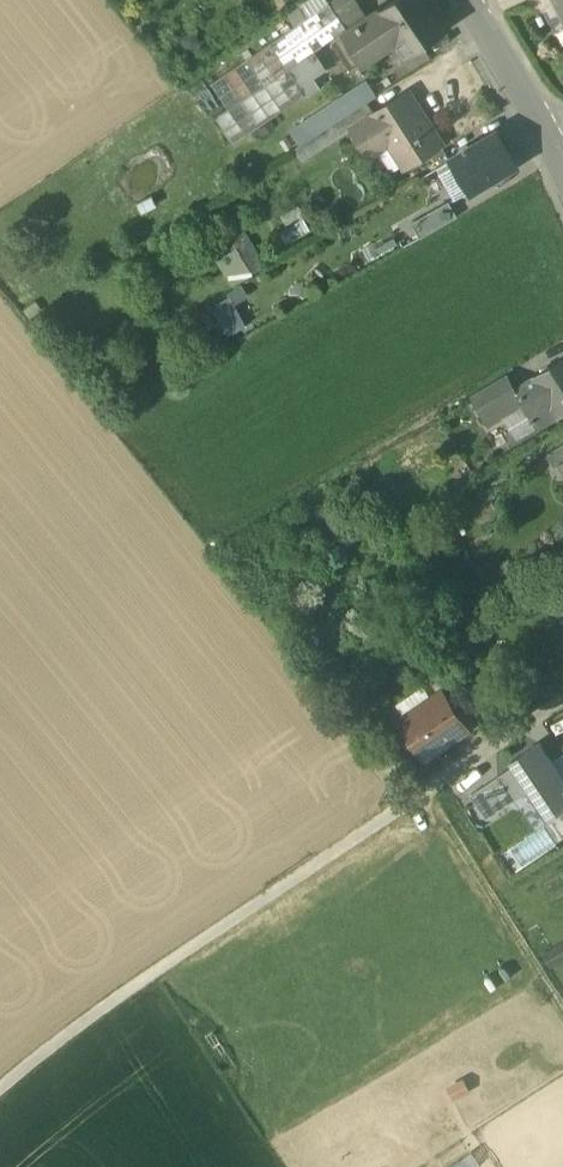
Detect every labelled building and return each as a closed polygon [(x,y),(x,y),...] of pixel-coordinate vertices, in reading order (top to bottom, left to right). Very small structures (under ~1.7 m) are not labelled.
[(293,27),(328,3),(327,0),(307,0),(285,15),(293,27)] [(338,16),(356,3),(354,0),(334,0),(329,3),(338,16)] [(379,11),(348,31),(348,30),(343,33),(362,61),(394,39),(397,42),(406,56),(450,27),(432,0),(395,0),(379,11)] [(562,18),(562,0),(554,0),(562,18)] [(214,118),(232,144),(304,94),(287,69),(313,52),(346,28),(346,27),(338,16),(329,3),(329,2),(328,3),(293,27),(209,84),(226,109),(214,118)] [(338,16),(346,27),(364,15),(356,3),(338,16)] [(378,9),(348,30),(348,31),(379,11),(378,9)] [(350,69),(362,61),(343,33),(331,42),(350,69)] [(364,65),(397,42),(394,39),(362,61),(364,65)] [(287,69),(304,94),(315,87),(308,77),(324,67),(313,52),(287,69)] [(354,91),(362,105),(367,102),(376,96),(367,83),(354,91)] [(362,105),(354,91),(286,134),(296,148),(332,124),(362,105)] [(385,140),(403,168),(440,144),(408,92),(374,113),(352,127),(353,129),(367,152),(385,140)] [(362,105),(332,124),(340,137),(353,129),(352,127),(374,113),(367,102),(362,105)] [(301,162),(340,137),(332,124),(296,148),(293,150),(301,162)] [(516,165),(497,132),(451,160),(454,165),(439,174),(455,200),(470,191),(471,192),(516,165)] [(350,205),(365,193),(342,164),(327,176),(350,205)] [(419,238),(457,216),(448,202),(411,223),(419,238)] [(234,285),(266,263),(246,235),(214,257),(234,285)] [(222,333),(251,327),(244,292),(215,298),(222,333)] [(533,376),(556,416),(562,412),(562,359),(533,376)] [(469,395),(487,425),(501,416),(523,404),(514,388),(506,374),(469,395)] [(537,427),(556,416),(533,376),(514,388),(523,404),(537,427)] [(515,440),(537,427),(523,404),(501,416),(515,440)] [(562,462),(562,445),(545,456),(552,469),(560,464),(562,462)] [(413,654),(424,670),(436,662),(425,646),(413,654)] [(407,717),(430,751),(464,728),(441,694),(407,717)] [(423,757),(430,751),(407,717),(399,722),(423,757)] [(511,762),(514,766),(535,797),(549,817),(562,808),(562,779),(552,764),(538,743),(511,762)] [(552,764),(562,779),(562,756),(552,764)] [(514,766),(497,776),(514,801),(522,795),(535,797),(514,766)] [(486,819),(514,801),(497,776),(470,795),(486,819)] [(464,1158),(448,1166),(449,1166),(469,1166),(464,1158)]
